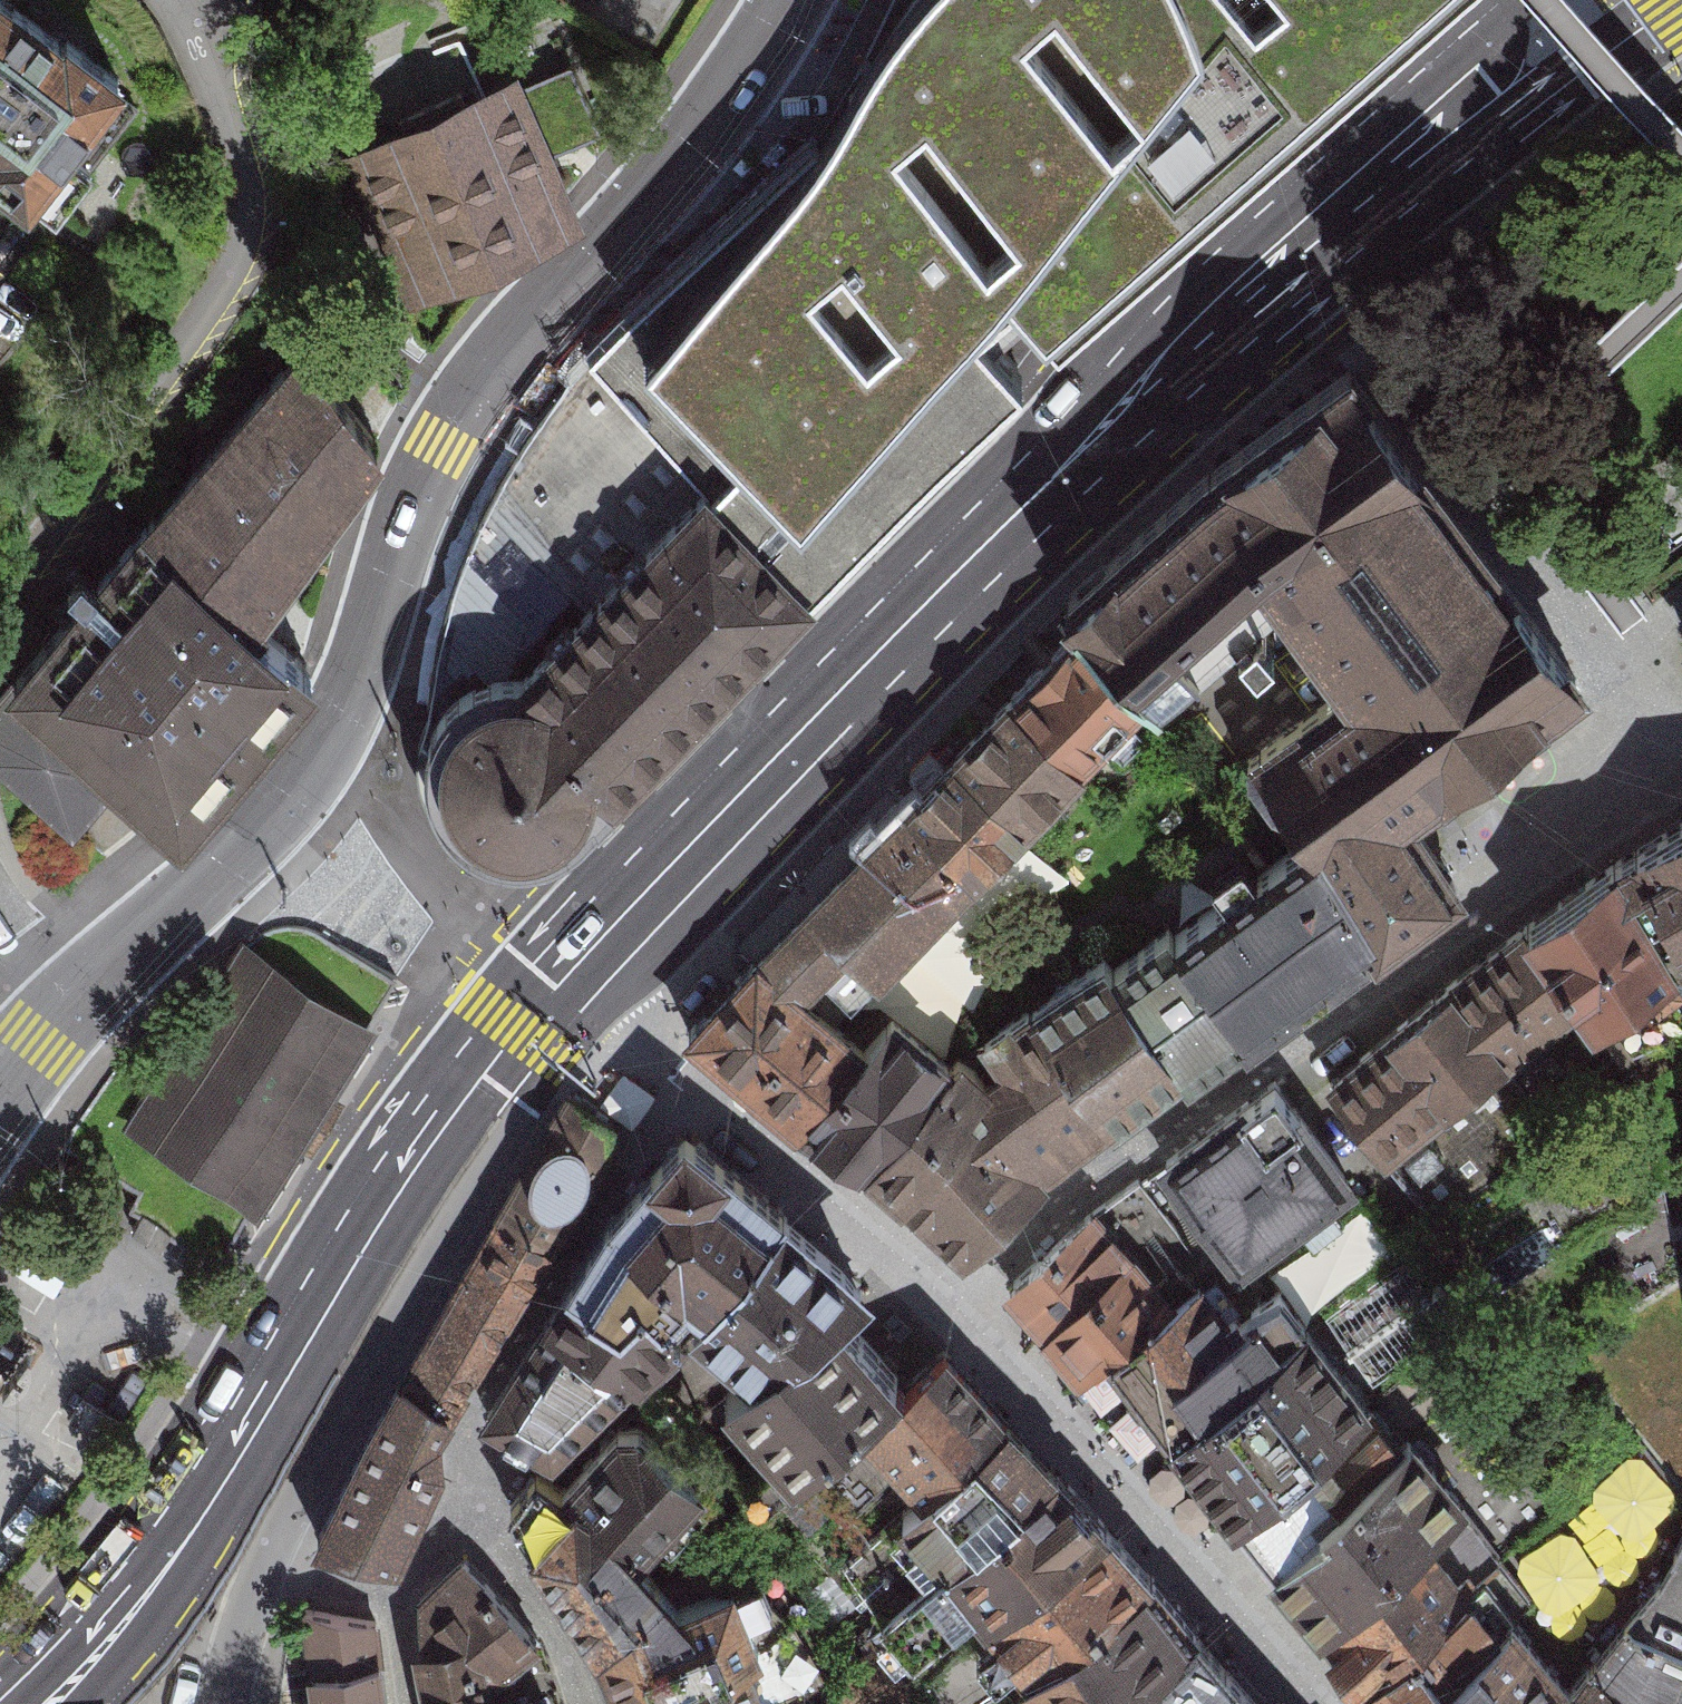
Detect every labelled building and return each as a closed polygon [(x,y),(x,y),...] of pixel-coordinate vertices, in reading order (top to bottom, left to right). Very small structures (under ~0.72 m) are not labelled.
[(966,349),(1003,306),(1033,345),(1049,365),(1433,19),(1455,0),(931,0),(911,19),(841,125),(579,382),(680,491),(697,510),(778,597),(1001,390),(966,349)] [(7,228),(50,173),(111,96),(48,46),(44,55),(0,20),(0,222),(7,228)] [(522,87),(353,161),(396,280),(565,205),(522,87)] [(1178,488),(1061,597),(1084,619),(1157,695),(1278,593),(1344,682),(1250,744),(1316,837),(1376,948),(1469,883),(1417,806),(1493,753),(1586,683),(1357,357),(1178,488)] [(0,711),(0,763),(77,844),(113,803),(151,837),(281,693),(219,637),(375,452),(270,359),(110,536),(125,550),(0,711)] [(522,840),(778,597),(697,510),(579,382),(528,440),(500,485),(476,533),(451,595),(435,650),(415,755),(416,783),(427,817),(455,844),(493,848),(522,840)] [(1084,619),(1011,694),(1084,767),(1157,695),(1084,619)] [(1011,694),(954,752),(1027,825),(1084,767),(1011,694)] [(954,752),(900,805),(976,877),(1027,825),(954,752)] [(900,805),(759,949),(841,1020),(976,877),(900,805)] [(1661,840),(1681,869),(1681,825),(1661,840)] [(1167,1083),(1376,948),(1316,837),(1105,989),(1167,1083)] [(1598,884),(1665,979),(1681,967),(1681,869),(1661,840),(1598,884)] [(1598,884),(1508,947),(1567,1032),(1575,1042),(1665,979),(1598,884)] [(378,1023),(243,938),(154,1078),(123,1060),(65,1143),(139,1191),(129,1208),(203,1254),(235,1202),(259,1216),(378,1023)] [(1508,947),(1313,1082),(1373,1167),(1567,1032),(1508,947)] [(759,949),(681,1033),(797,1127),(866,1040),(841,1020),(759,949)] [(962,1120),(1047,1175),(1167,1083),(1105,989),(1093,970),(977,1038),(1002,1072),(962,1120)] [(866,1040),(797,1127),(861,1168),(921,1089),(950,1055),(893,1008),(866,1040)] [(962,1120),(921,1089),(861,1168),(962,1256),(1047,1175),(962,1120)] [(1278,1090),(1157,1178),(1232,1276),(1347,1191),(1278,1090)] [(470,1247),(523,1280),(616,1132),(558,1092),(470,1247)] [(672,1310),(760,1211),(659,1128),(559,1279),(595,1308),(616,1285),(650,1319),(672,1310)] [(725,1365),(827,1304),(861,1294),(760,1211),(672,1310),(725,1365)] [(1168,1291),(1095,1217),(1050,1257),(1074,1285),(1027,1335),(1070,1384),(1086,1369),(1168,1291)] [(410,1350),(457,1381),(491,1328),(523,1280),(470,1247),(410,1350)] [(1027,1335),(1074,1285),(1050,1257),(1044,1251),(998,1297),(1027,1335)] [(530,1465),(650,1319),(616,1285),(595,1308),(559,1279),(492,1432),(530,1465)] [(1151,1448),(1268,1359),(1234,1312),(1206,1336),(1168,1291),(1086,1369),(1151,1448)] [(828,1414),(878,1372),(827,1304),(725,1365),(702,1379),(765,1466),(828,1414)] [(1151,1448),(1211,1524),(1359,1406),(1302,1334),(1268,1359),(1151,1448)] [(388,1377),(438,1409),(457,1381),(410,1350),(388,1377)] [(897,1496),(983,1423),(926,1352),(886,1381),(878,1372),(828,1414),(897,1496)] [(388,1377),(303,1533),(393,1551),(434,1462),(423,1443),(438,1409),(388,1377)] [(1359,1406),(1211,1524),(1259,1575),(1398,1452),(1359,1406)] [(931,1566),(1038,1474),(983,1423),(897,1496),(869,1520),(915,1574),(931,1566)] [(569,1509),(625,1561),(695,1488),(633,1441),(569,1509)] [(1517,1557),(1555,1602),(1681,1493),(1681,1487),(1647,1446),(1517,1557)] [(1398,1452),(1259,1575),(1311,1634),(1425,1542),(1457,1516),(1398,1452)] [(975,1618),(1085,1521),(1038,1474),(931,1566),(975,1618)] [(508,1540),(570,1629),(659,1593),(625,1561),(569,1509),(554,1495),(508,1540)] [(1016,1668),(1129,1574),(1085,1521),(975,1618),(1016,1668)] [(1425,1542),(1311,1634),(1327,1655),(1348,1681),(1454,1594),(1462,1588),(1425,1542)] [(408,1640),(455,1627),(473,1676),(535,1647),(464,1558),(410,1589),(408,1640)] [(789,1650),(770,1605),(752,1612),(728,1565),(659,1593),(570,1629),(601,1703),(633,1703),(789,1650)] [(1175,1634),(1129,1574),(1016,1668),(1006,1676),(1027,1703),(1094,1703),(1100,1699),(1175,1634)] [(1348,1681),(1367,1703),(1419,1703),(1492,1632),(1454,1594),(1348,1681)] [(309,1703),(385,1703),(375,1623),(304,1609),(306,1661),(309,1703)] [(473,1676),(455,1627),(408,1640),(403,1641),(416,1703),(480,1703),(473,1676)] [(1419,1703),(1549,1703),(1556,1696),(1492,1632),(1419,1703)] [(1202,1664),(1175,1634),(1100,1699),(1104,1703),(1237,1703),(1202,1664)] [(789,1650),(633,1703),(813,1703),(789,1650)]
